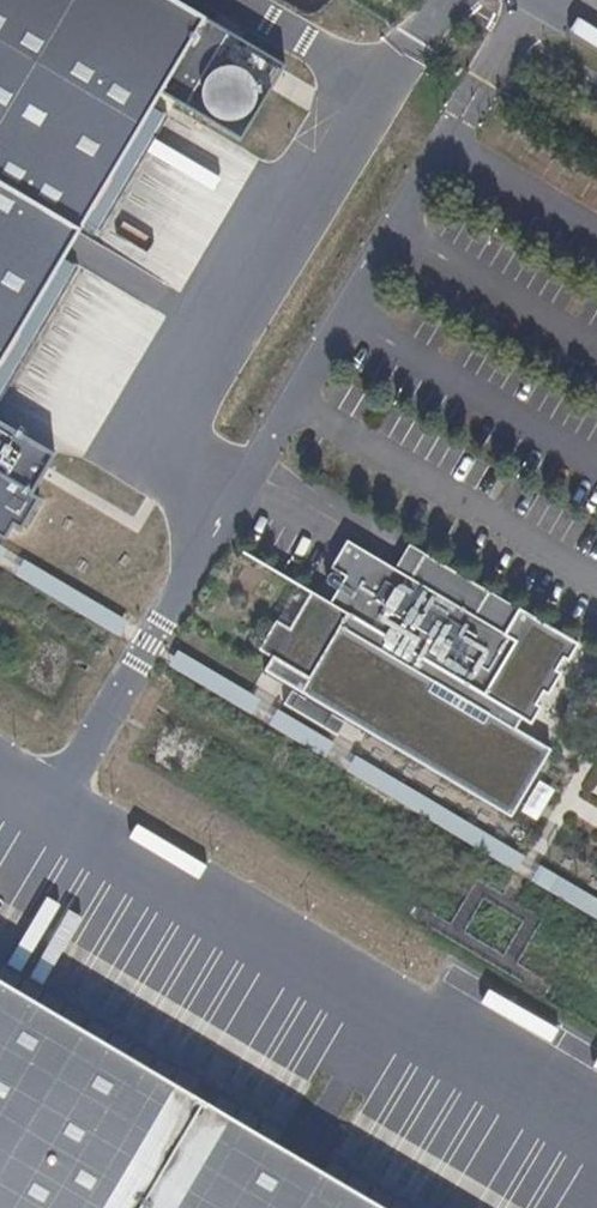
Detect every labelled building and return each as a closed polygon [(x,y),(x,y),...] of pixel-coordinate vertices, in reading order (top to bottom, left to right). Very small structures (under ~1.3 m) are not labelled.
[(46,523),(305,69),(188,0),(0,0),(0,497),(46,523)] [(343,720),(508,817),(548,749),(512,728),(518,719),(528,725),(538,707),(533,704),(540,693),(545,696),(558,673),(553,670),(559,659),(565,662),(575,644),(514,609),(500,634),(470,616),(484,591),(421,554),(406,579),(391,570),(343,542),(327,569),(342,577),(327,603),(307,592),(286,629),(273,621),(256,651),(268,658),(260,671),(290,689),(280,705),(333,736),(343,720)] [(405,545),(391,570),(406,579),(421,554),(405,545)] [(116,636),(124,623),(0,550),(0,567),(116,636)] [(514,609),(484,591),(470,616),(500,634),(514,609)] [(167,665),(596,918),(596,903),(173,654),(167,665)] [(0,987),(0,1207),(374,1207),(0,987)]
